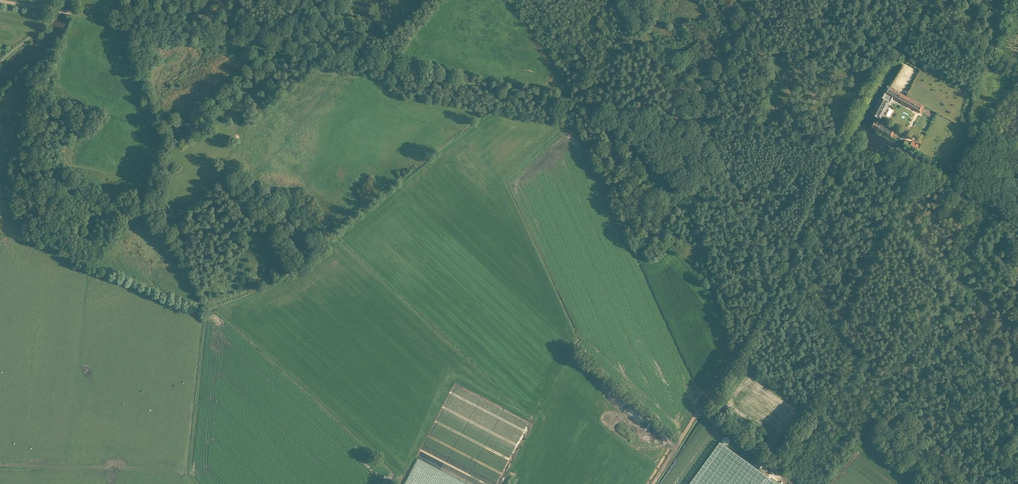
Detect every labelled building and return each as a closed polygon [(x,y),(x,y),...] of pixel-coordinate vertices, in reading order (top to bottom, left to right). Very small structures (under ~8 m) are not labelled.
[(920,113),(925,106),(907,96),(887,85),(884,92),(883,92),(881,95),(882,96),(872,114),(877,117),(872,126),(894,138),(896,135),(894,134),(896,130),(880,120),(893,98),(920,113)] [(194,130),(184,116),(172,125),(178,132),(183,127),(188,134),(194,130)] [(907,137),(903,143),(917,151),(921,145),(907,137)] [(188,229),(177,234),(181,244),(193,238),(188,229)] [(720,441),(689,483),(779,483),(720,441)]
